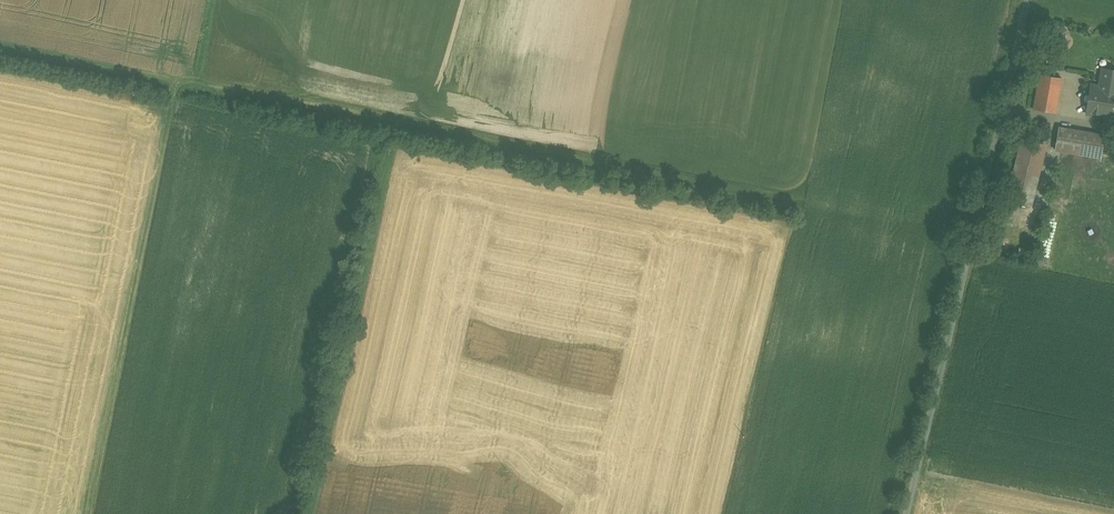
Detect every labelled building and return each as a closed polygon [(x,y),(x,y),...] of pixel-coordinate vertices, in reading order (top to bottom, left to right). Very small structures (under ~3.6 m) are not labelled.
[(1062,78),(1040,74),(1034,109),(1056,113),(1062,78)] [(1091,84),(1086,113),(1113,118),(1113,88),(1091,84)] [(1105,135),(1059,127),(1056,150),(1101,158),(1105,135)] [(1042,146),(1014,140),(1007,169),(1035,176),(1042,146)]
